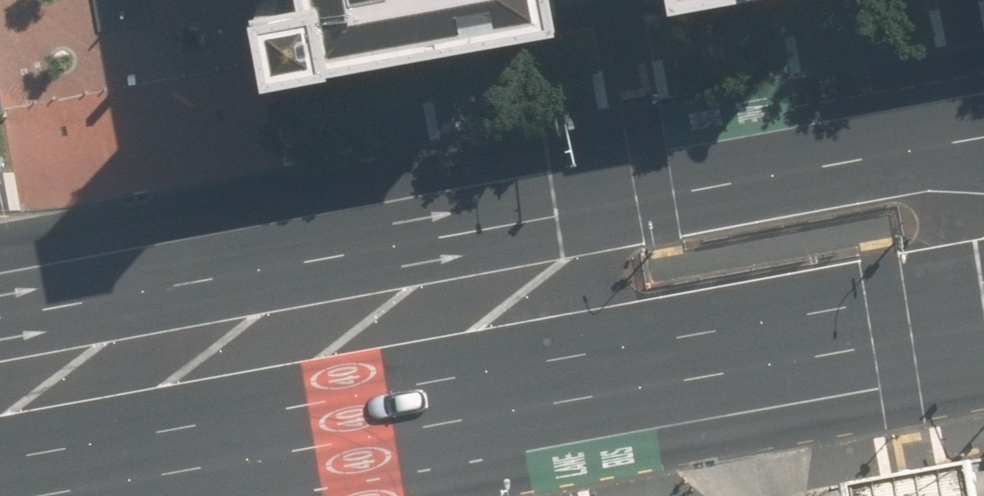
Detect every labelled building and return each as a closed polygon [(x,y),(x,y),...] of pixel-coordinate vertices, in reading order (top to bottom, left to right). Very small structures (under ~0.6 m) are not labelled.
[(552,9),(551,0),(304,0),(314,51),(552,9)] [(956,465),(841,485),(843,495),(962,495),(956,465)]
